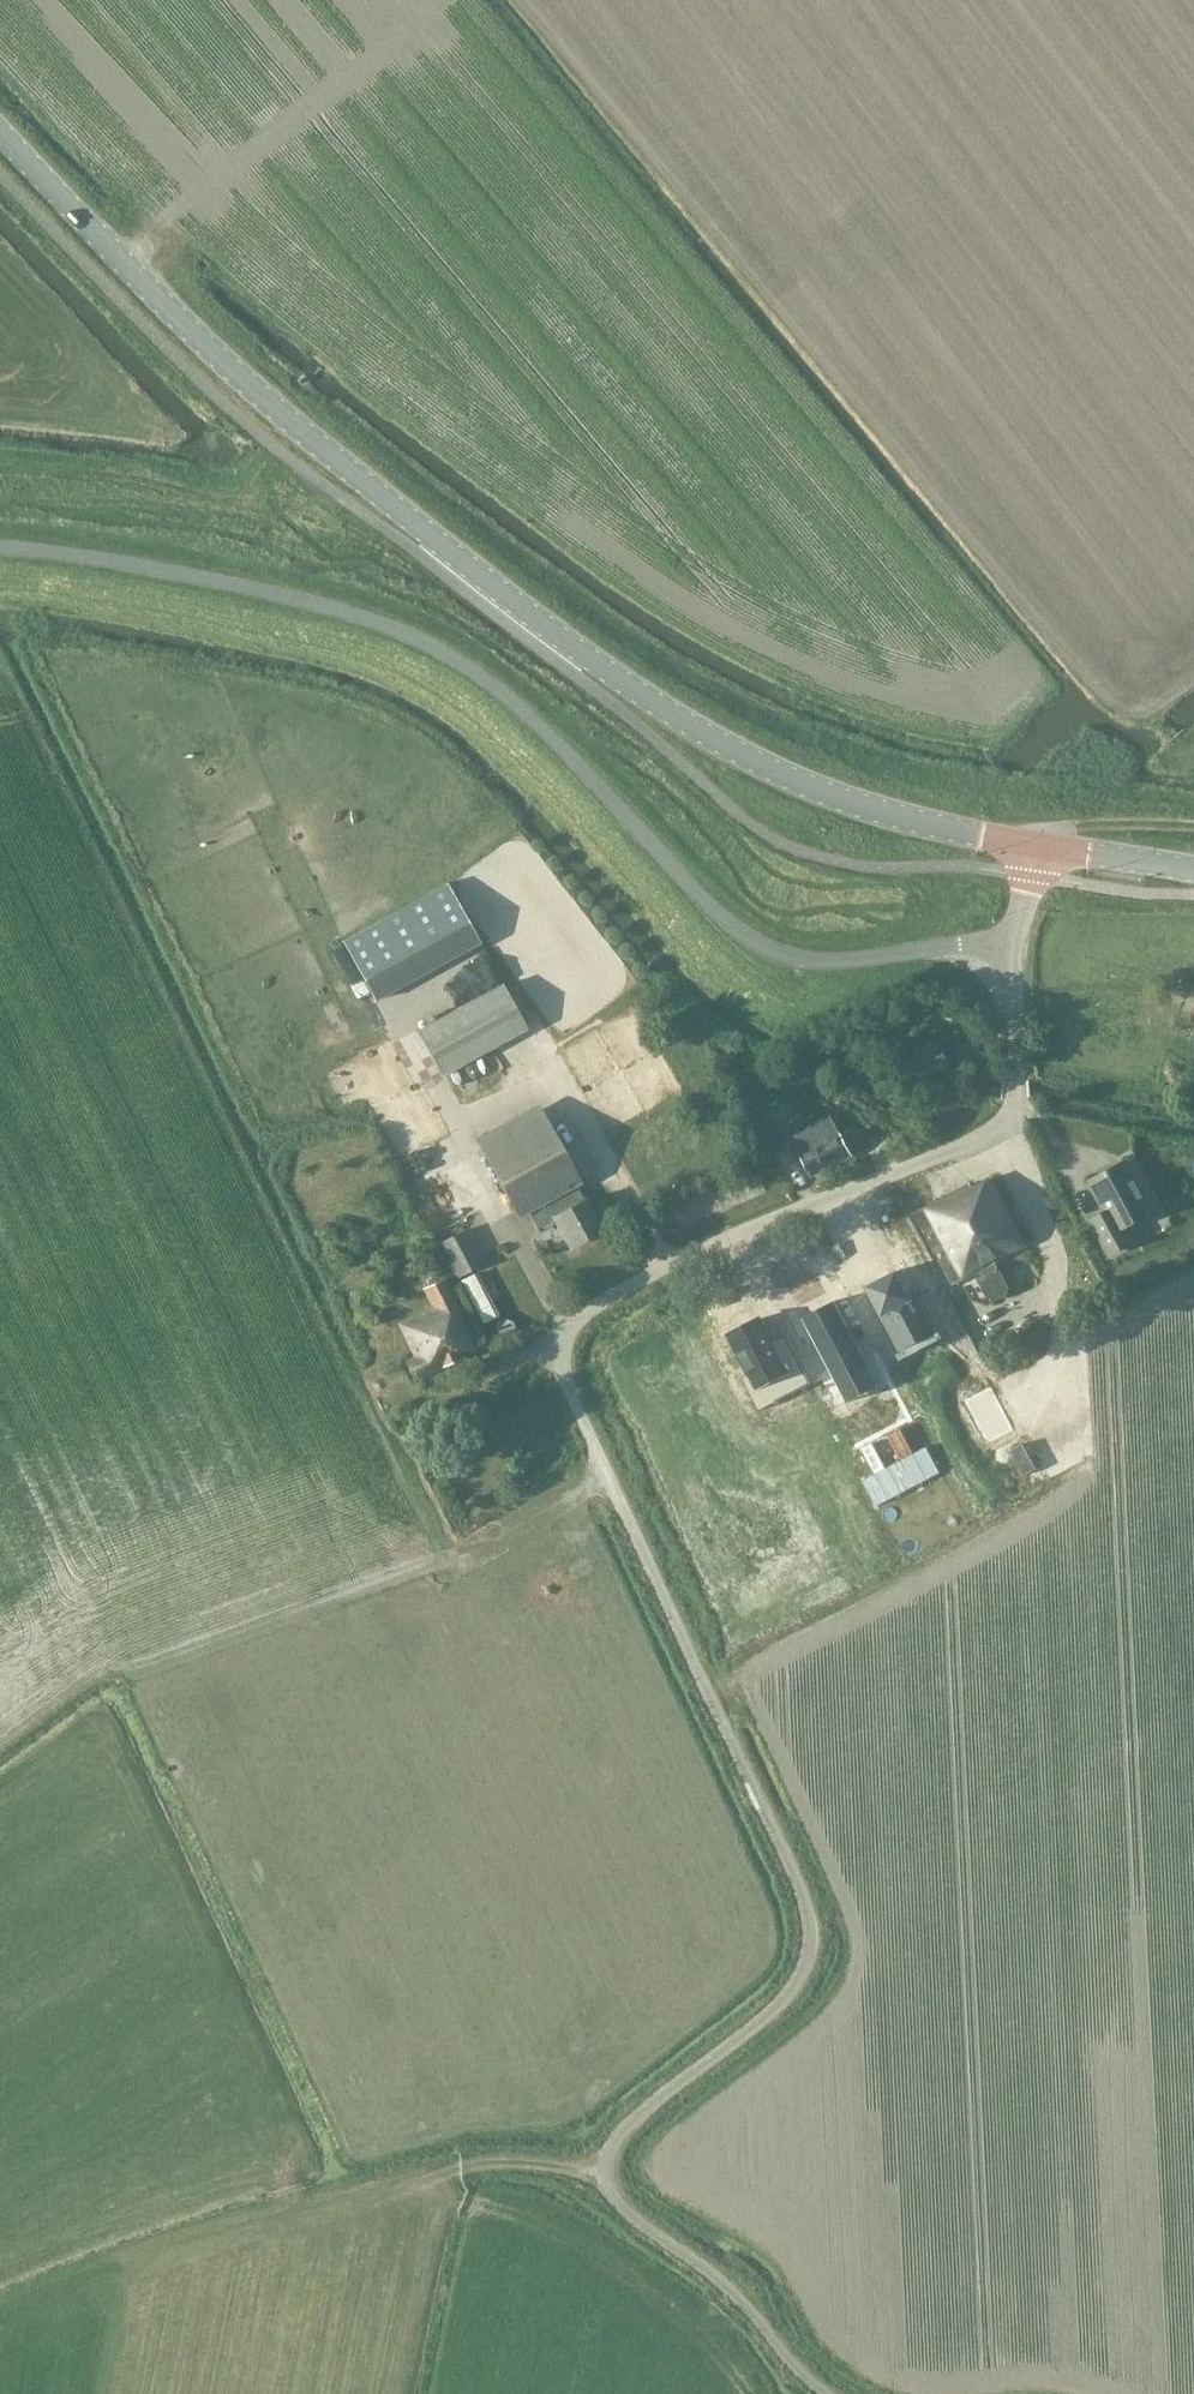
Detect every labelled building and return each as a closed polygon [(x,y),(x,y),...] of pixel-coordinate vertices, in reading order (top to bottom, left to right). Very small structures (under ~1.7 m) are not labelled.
[(447,884),(437,889),(341,941),(373,1000),(479,943),(447,884)] [(439,1075),(525,1029),(501,985),(415,1032),(439,1075)] [(945,1054),(944,1050),(941,1042),(912,1054),(920,1076),(949,1065),(945,1054)] [(783,1148),(760,1106),(744,1115),(767,1157),(783,1148)] [(851,1155),(840,1134),(829,1115),(784,1138),(799,1167),(805,1165),(811,1176),(851,1155)] [(575,1184),(543,1117),(481,1151),(518,1216),(527,1211),(535,1227),(554,1217),(570,1246),(600,1229),(575,1184)] [(1102,1210),(1089,1220),(1088,1221),(1108,1256),(1133,1243),(1124,1228),(1155,1211),(1127,1160),(1087,1181),(1102,1210)] [(949,1288),(978,1271),(995,1263),(1027,1245),(990,1178),(970,1185),(969,1183),(909,1215),(949,1288)] [(467,1228),(437,1243),(456,1278),(485,1263),(467,1228)] [(985,1299),(1004,1287),(991,1268),(973,1280),(985,1299)] [(897,1273),(867,1288),(900,1352),(936,1334),(918,1299),(912,1302),(897,1273)] [(422,1287),(431,1305),(397,1321),(413,1356),(404,1361),(413,1379),(478,1349),(444,1277),(422,1287)] [(835,1306),(803,1323),(842,1395),(873,1378),(835,1306)] [(758,1318),(727,1334),(747,1374),(754,1387),(765,1382),(775,1401),(810,1383),(786,1336),(772,1343),(767,1335),(758,1318)] [(918,1434),(858,1465),(872,1491),(931,1459),(918,1434)] [(849,1471),(843,1450),(829,1454),(835,1475),(849,1471)]
